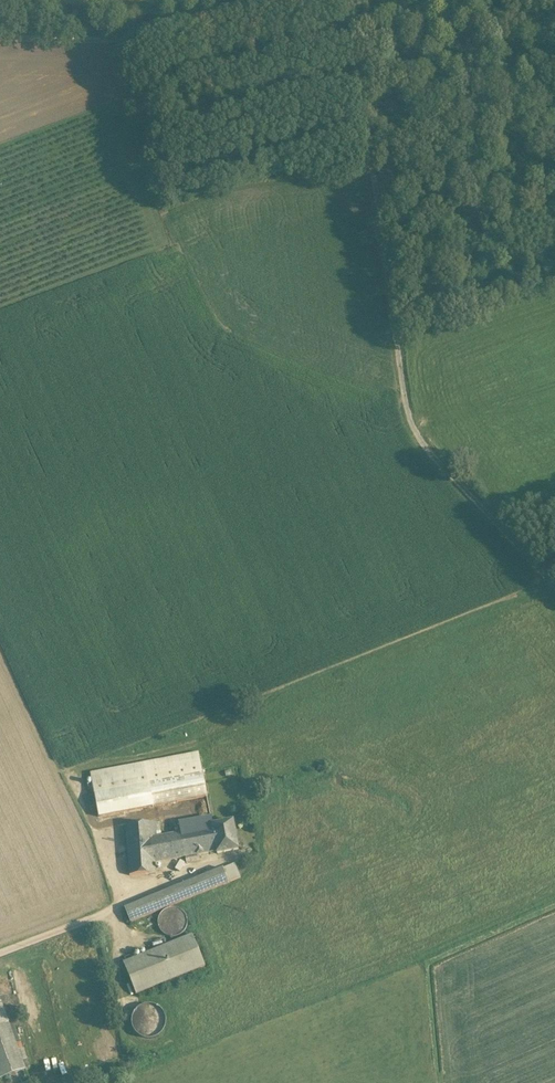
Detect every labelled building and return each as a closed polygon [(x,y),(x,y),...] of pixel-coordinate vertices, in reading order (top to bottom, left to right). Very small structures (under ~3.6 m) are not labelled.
[(199,754),(90,775),(94,794),(148,784),(203,774),(199,754)] [(203,774),(148,784),(153,807),(207,796),(203,774)] [(148,784),(94,794),(98,817),(153,807),(148,784)] [(212,818),(179,824),(180,833),(157,837),(155,823),(126,825),(129,876),(156,874),(155,863),(185,857),(186,863),(200,861),(198,855),(216,852),(212,825),(213,825),(212,818)] [(213,825),(212,825),(216,852),(217,854),(238,850),(233,821),(213,825)] [(235,864),(223,869),(229,883),(241,878),(235,864)] [(223,869),(125,909),(130,923),(229,883),(223,869)] [(177,909),(174,909),(172,909),(170,909),(168,910),(166,910),(164,911),(163,912),(161,914),(160,916),(159,918),(158,919),(158,921),(158,924),(158,925),(158,927),(159,929),(159,930),(160,932),(161,933),(163,935),(165,936),(167,937),(170,938),(173,938),(176,938),(178,937),(180,936),(183,934),(184,933),(185,931),(186,929),(187,927),(187,926),(187,923),(187,921),(187,920),(186,918),(185,916),(185,915),(183,914),(181,912),(179,911),(177,909)] [(192,935),(123,963),(136,995),(205,967),(192,935)] [(0,1001),(0,1077),(0,1078),(25,1069),(0,1001)] [(143,1038),(165,1029),(153,1001),(131,1010),(143,1038)]
